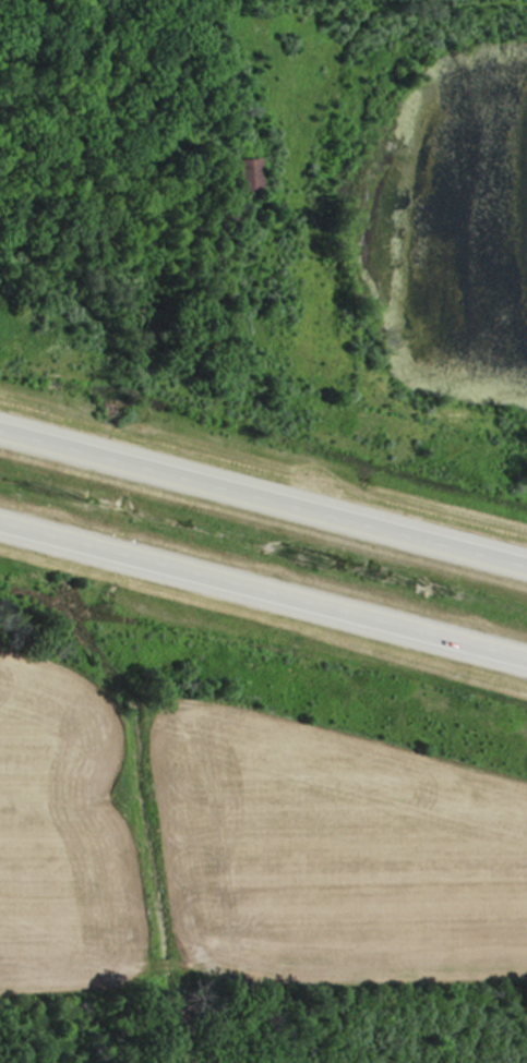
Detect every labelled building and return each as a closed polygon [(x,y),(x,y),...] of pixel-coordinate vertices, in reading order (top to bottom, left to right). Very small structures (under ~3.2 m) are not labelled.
[(256,159),(231,159),(231,192),(256,192),(256,159)]
